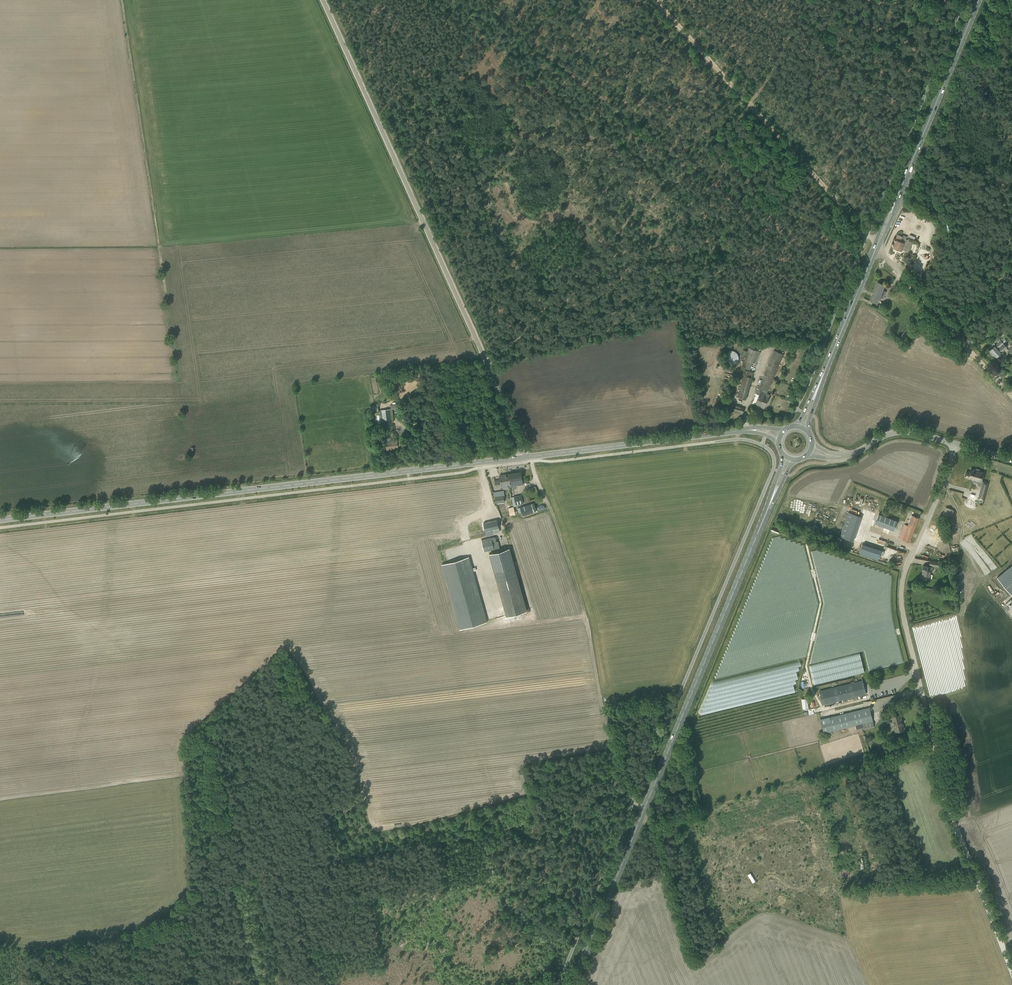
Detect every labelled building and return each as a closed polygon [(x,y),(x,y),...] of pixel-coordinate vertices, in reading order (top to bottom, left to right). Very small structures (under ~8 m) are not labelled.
[(897,234),(892,247),(901,250),(902,249),(908,252),(912,242),(902,238),(902,236),(897,234)] [(877,281),(869,300),(877,303),(879,297),(882,299),(886,291),(882,290),(885,284),(877,281)] [(992,353),(1003,344),(1003,343),(1006,340),(1003,337),(1000,340),(989,350),(992,353)] [(1006,347),(1003,344),(992,353),(996,357),(1001,352),(1006,347)] [(749,370),(757,351),(749,348),(741,367),(742,367),(741,369),(743,370),(744,368),(749,370)] [(727,360),(736,363),(740,353),(731,350),(727,360)] [(768,390),(783,354),(774,350),(757,390),(760,391),(760,390),(767,393),(768,390)] [(753,373),(745,370),(737,397),(745,399),(753,373)] [(770,394),(767,393),(760,390),(760,391),(757,390),(756,392),(759,393),(754,405),(764,408),(770,394)] [(728,400),(725,410),(732,412),(733,405),(731,404),(732,401),(728,400)] [(383,430),(393,429),(390,409),(381,410),(383,430)] [(398,447),(403,446),(402,439),(391,440),(391,439),(390,439),(389,438),(387,438),(385,439),(387,450),(399,448),(398,447)] [(982,478),(984,472),(971,469),(970,472),(969,472),(968,472),(967,473),(966,474),(966,475),(967,476),(968,477),(968,478),(969,478),(970,478),(971,479),(972,479),(973,479),(972,481),(977,482),(977,480),(981,481),(982,478)] [(510,485),(523,483),(521,471),(508,473),(510,485)] [(510,485),(508,473),(499,475),(500,480),(495,481),(496,487),(510,485)] [(858,494),(855,502),(861,505),(865,497),(858,494)] [(523,503),(521,495),(511,497),(514,506),(516,506),(516,504),(523,503)] [(505,507),(503,496),(495,497),(496,503),(498,503),(499,509),(505,507)] [(534,503),(520,507),(522,514),(536,510),(534,503)] [(848,511),(841,536),(852,540),(853,535),(857,536),(863,516),(848,511)] [(879,514),(875,523),(894,530),(897,521),(883,515),(879,514)] [(904,524),(899,538),(909,542),(919,517),(912,515),(907,525),(904,524)] [(497,520),(469,526),(470,528),(472,539),(473,539),(493,534),(493,532),(492,529),(499,528),(498,524),(497,520)] [(496,536),(491,537),(481,540),(484,551),(500,547),(498,541),(497,541),(496,536)] [(505,549),(489,553),(493,568),(514,563),(509,546),(505,547),(505,549)] [(469,556),(442,564),(460,629),(487,622),(469,556)] [(514,563),(493,568),(504,606),(524,601),(514,563)] [(932,571),(932,567),(923,565),(922,577),(929,578),(930,571),(932,571)] [(997,577),(1011,594),(1011,567),(999,579),(997,577)] [(524,601),(504,606),(506,616),(527,611),(524,601)] [(814,683),(865,672),(861,653),(810,664),(814,683)] [(862,680),(858,681),(820,691),(823,704),(866,694),(862,680)] [(869,707),(864,708),(820,719),(824,733),(872,721),(869,707)] [(901,724),(900,721),(901,721),(900,714),(892,716),(893,721),(895,731),(898,730),(903,729),(903,728),(904,728),(903,725),(902,725),(902,724),(901,724)]
